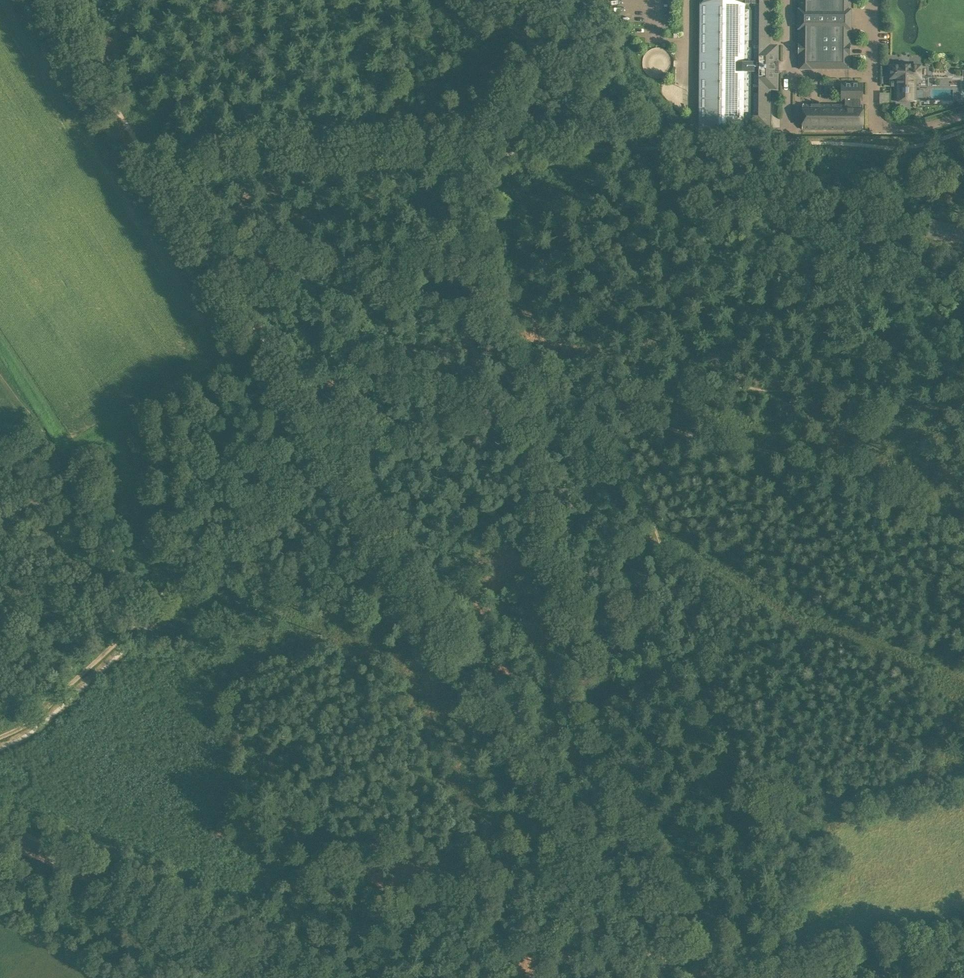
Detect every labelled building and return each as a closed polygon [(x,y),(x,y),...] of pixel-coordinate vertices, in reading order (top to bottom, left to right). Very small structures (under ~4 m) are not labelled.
[(765,127),(766,87),(773,87),(773,71),(775,71),(775,59),(773,59),(773,42),(766,42),(766,0),(695,0),(694,128),(749,129),(758,129),(758,127),(765,127)] [(795,51),(797,51),(797,67),(809,67),(809,66),(848,66),(848,51),(850,51),(850,0),(796,0),(795,51)] [(903,63),(891,63),(891,76),(895,76),(895,99),(917,100),(918,76),(922,76),(922,64),(910,64),(910,63),(903,63)] [(862,83),(840,82),(840,101),(845,101),(845,104),(803,104),(802,104),(800,104),(800,129),(802,129),(862,129),(862,105),(863,104),(860,104),(860,101),(862,101),(862,83)] [(888,103),(888,92),(879,92),(879,103),(888,103)] [(20,846),(17,854),(23,857),(39,865),(43,857),(20,846)]
